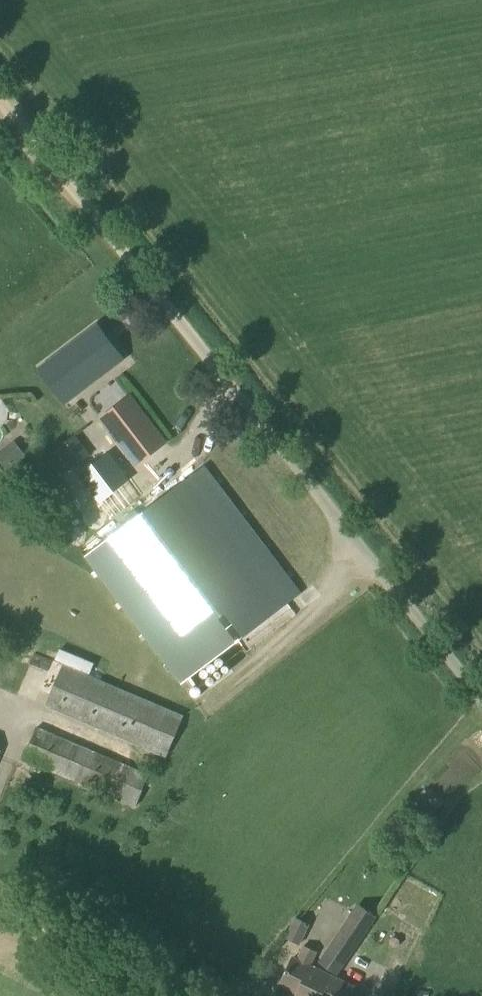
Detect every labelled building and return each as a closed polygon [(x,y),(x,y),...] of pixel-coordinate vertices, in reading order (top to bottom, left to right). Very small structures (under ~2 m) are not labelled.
[(123,359),(98,325),(48,363),(73,397),(123,359)] [(130,393),(99,417),(134,464),(165,440),(130,393)] [(20,420),(4,400),(0,404),(0,421),(7,430),(20,420)] [(59,479),(91,455),(75,435),(44,459),(59,479)] [(25,455),(14,441),(0,452),(0,461),(6,470),(25,455)] [(99,501),(128,479),(108,452),(78,474),(99,501)] [(301,593),(204,466),(139,516),(135,511),(125,519),(129,523),(84,558),(181,685),(219,656),(225,664),(234,656),(228,649),(301,593)] [(166,757),(183,716),(63,666),(46,706),(166,757)] [(135,807),(148,775),(36,727),(22,759),(135,807)] [(437,783),(444,790),(460,774),(454,767),(437,783)] [(338,976),(377,917),(358,904),(319,963),(338,976)] [(295,918),(285,938),(300,945),(310,925),(295,918)] [(324,974),(310,967),(316,953),(303,947),(296,960),(292,959),(279,985),(300,995),(313,995),(324,974)] [(313,995),(352,995),(355,990),(324,974),(313,995)]
